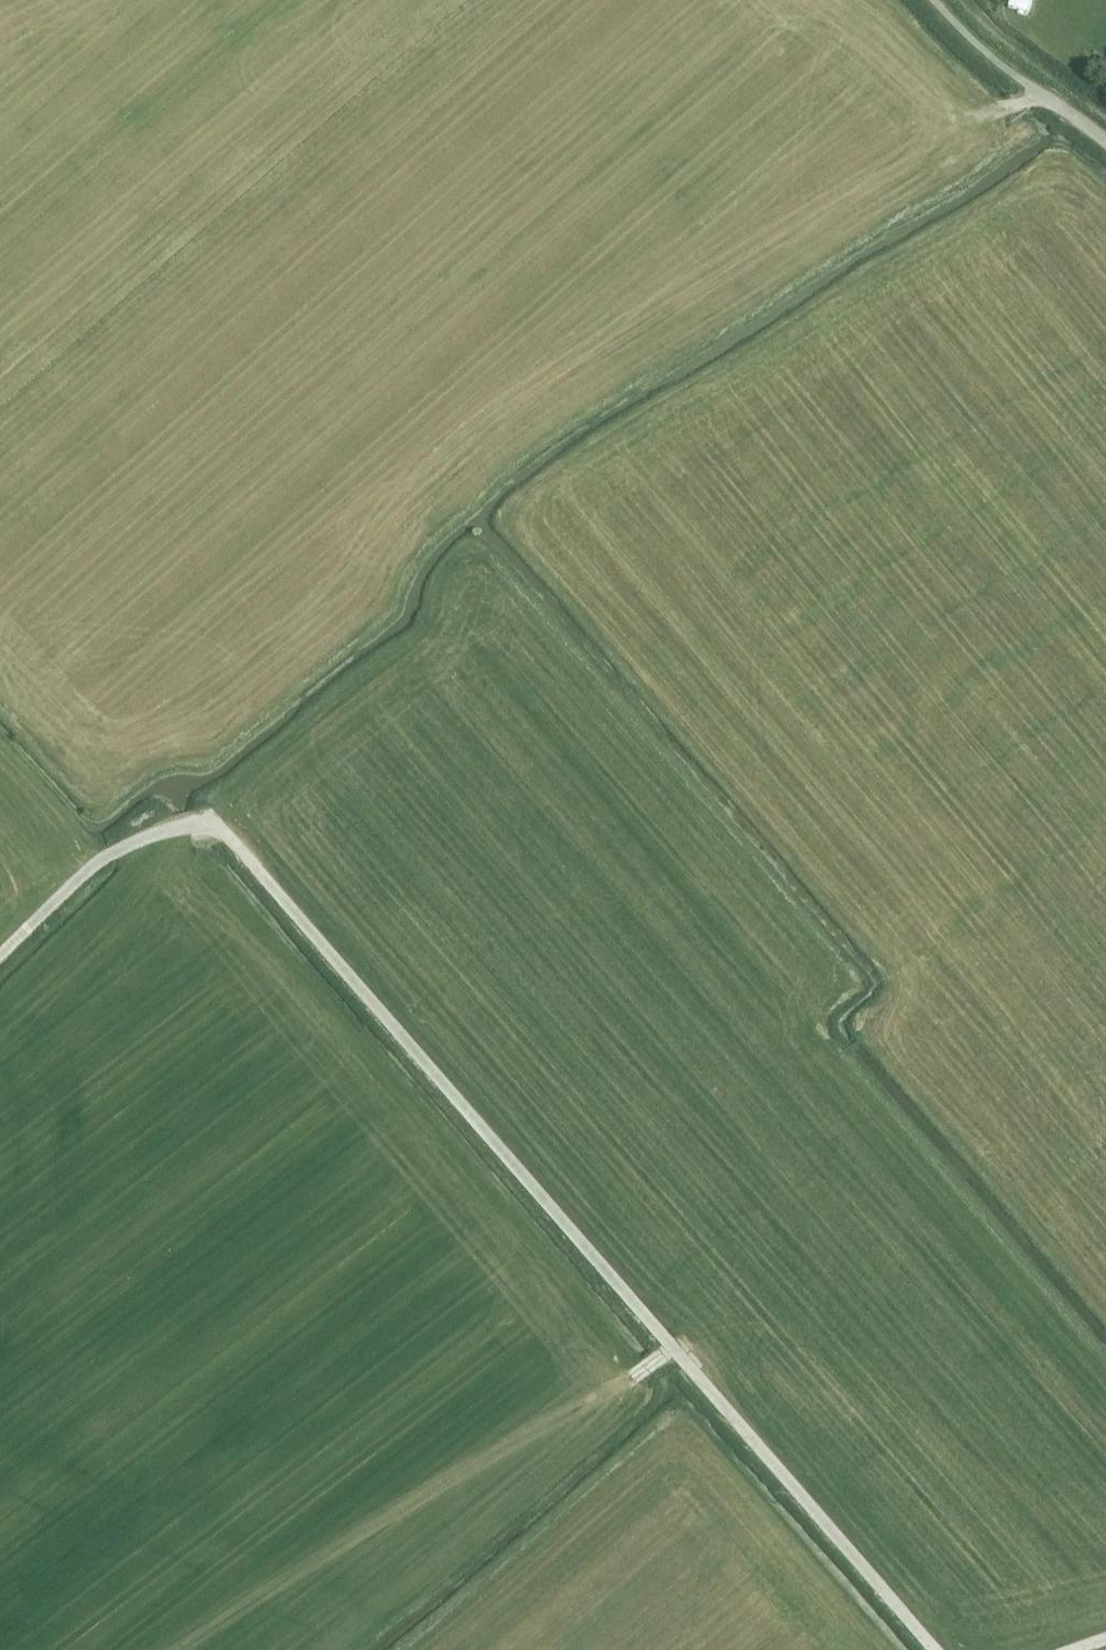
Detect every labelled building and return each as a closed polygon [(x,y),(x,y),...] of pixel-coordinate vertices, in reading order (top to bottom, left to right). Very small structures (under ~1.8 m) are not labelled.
[(1016,9),(1040,13),(1042,0),(1018,0),(1016,9)] [(1098,48),(1083,52),(1087,67),(1102,63),(1098,48)]
